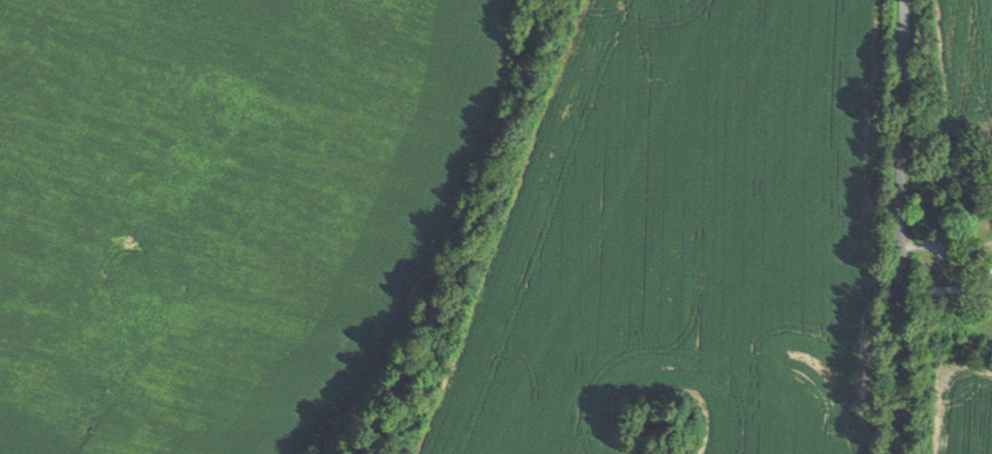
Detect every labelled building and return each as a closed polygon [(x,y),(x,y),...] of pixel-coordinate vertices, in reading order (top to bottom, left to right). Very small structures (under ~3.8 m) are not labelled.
[(975,286),(931,286),(931,296),(975,296),(975,286)]
